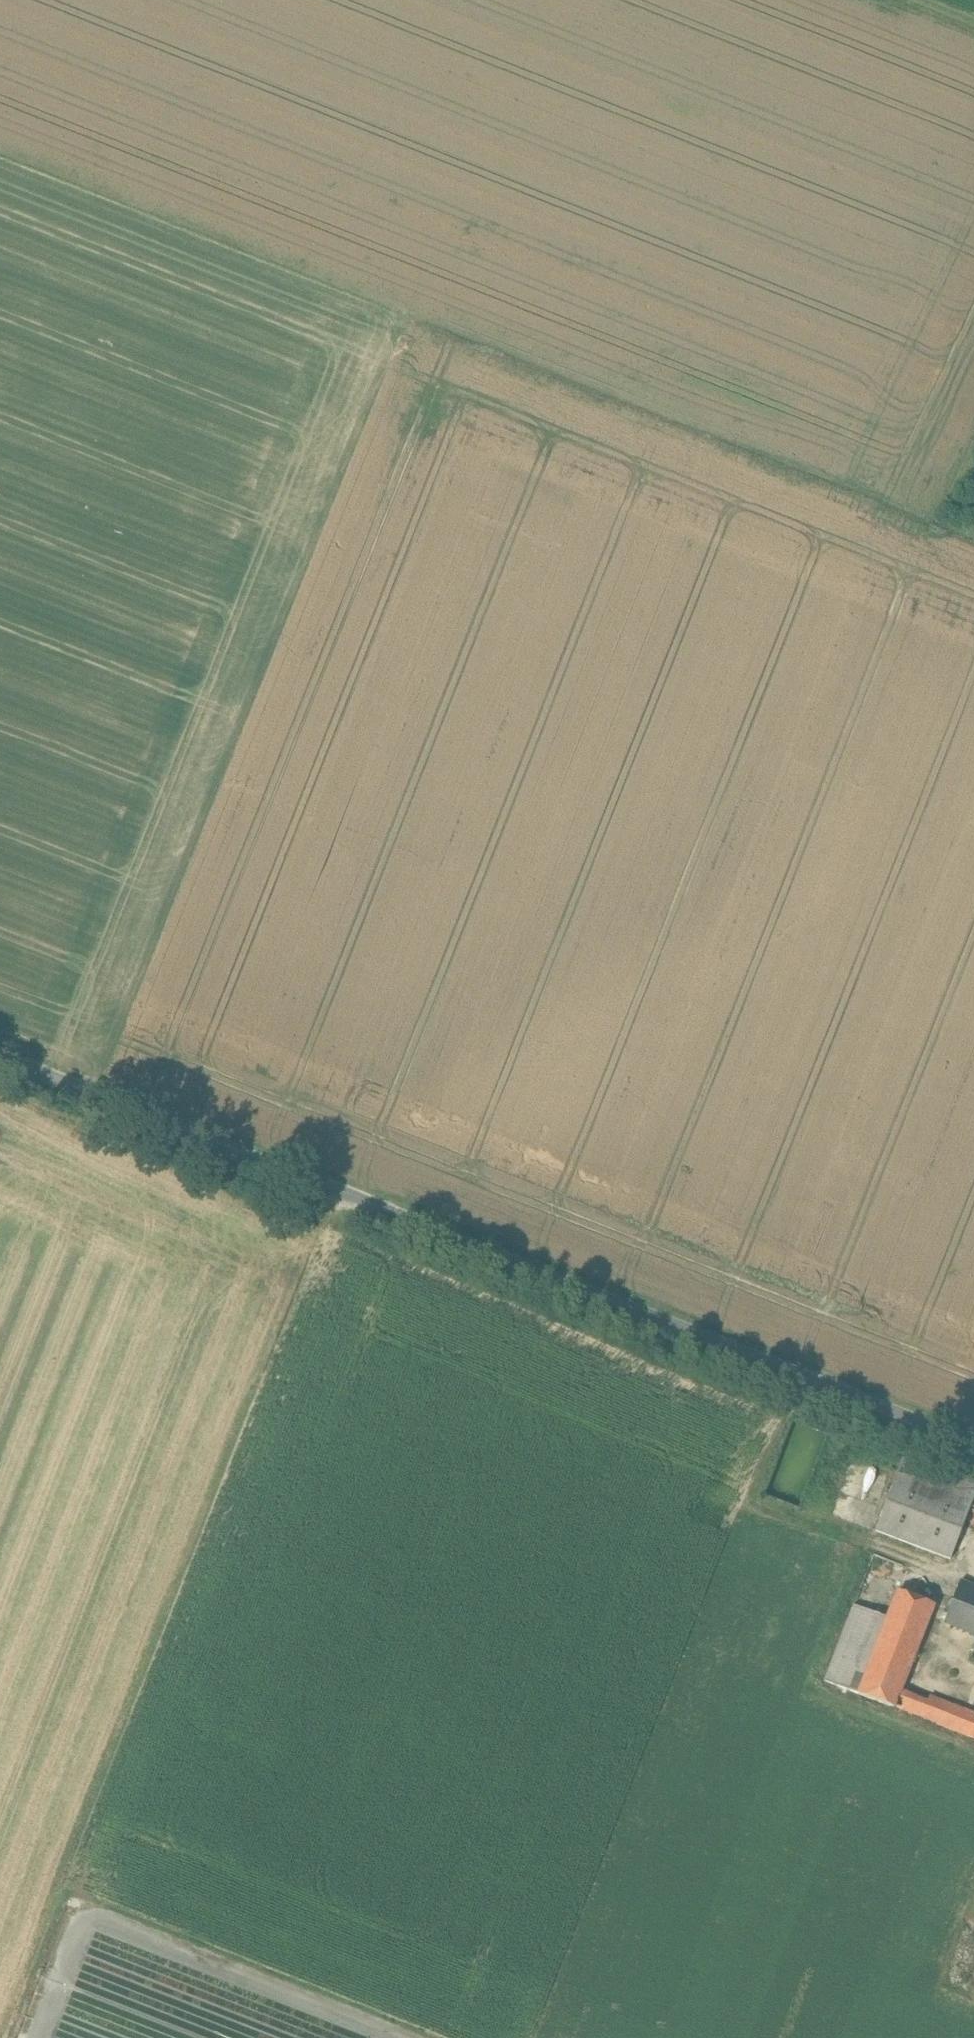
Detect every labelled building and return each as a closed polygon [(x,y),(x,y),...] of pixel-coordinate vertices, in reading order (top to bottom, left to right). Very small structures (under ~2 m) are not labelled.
[(902,1452),(893,1476),(969,1504),(973,1491),(973,1479),(902,1452)] [(969,1504),(893,1476),(872,1532),(947,1561),(969,1504)] [(957,1589),(944,1622),(973,1634),(973,1596),(957,1589)] [(887,1618),(858,1694),(891,1707),(896,1695),(931,1606),(897,1593),(887,1618)] [(854,1604),(824,1681),(858,1694),(887,1618),(854,1604)] [(926,1700),(924,1706),(896,1695),(891,1707),(973,1739),(973,1719),(926,1700)]
